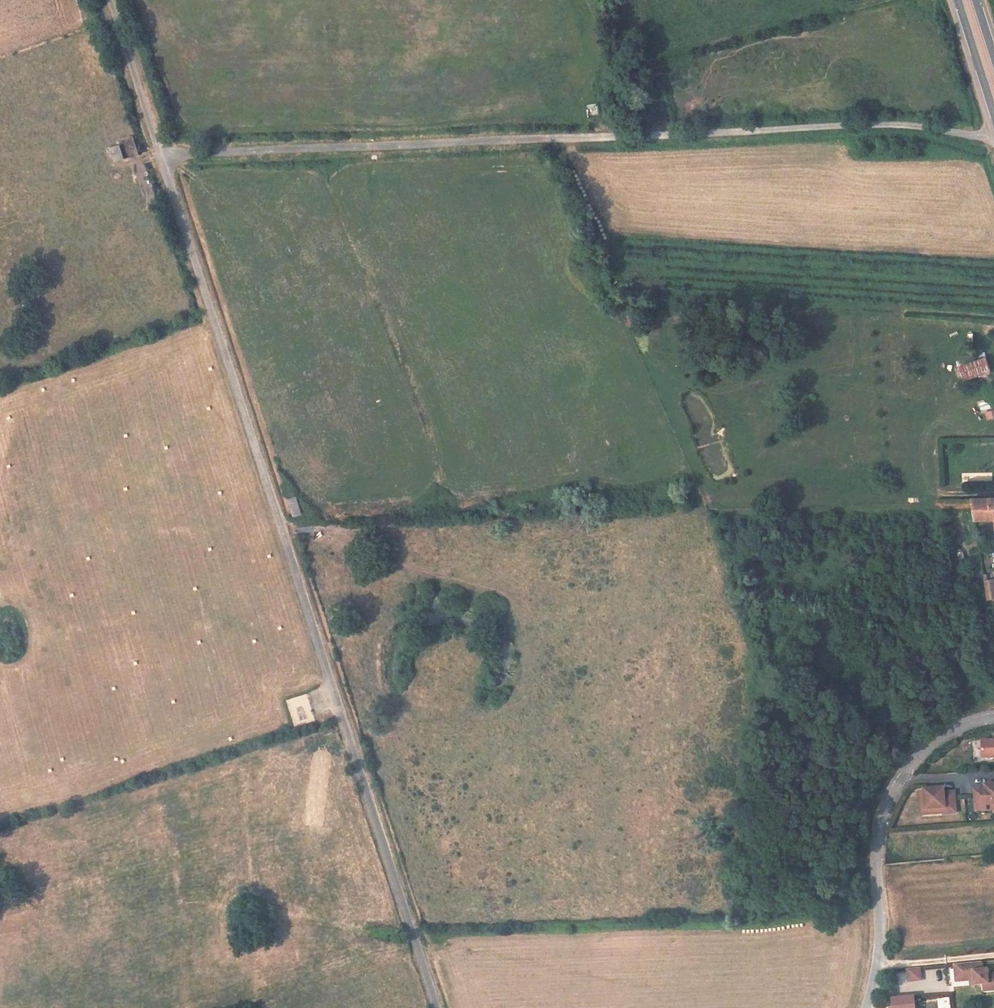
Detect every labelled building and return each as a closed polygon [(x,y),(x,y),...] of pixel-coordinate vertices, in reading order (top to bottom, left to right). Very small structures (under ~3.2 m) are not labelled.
[(113,162),(124,158),(119,143),(108,147),(113,162)] [(957,368),(962,381),(992,370),(987,358),(957,368)] [(297,496),(287,497),(291,516),(301,515),(297,496)] [(975,521),(993,520),(993,499),(971,500),(972,501),(975,521)] [(985,599),(993,599),(993,576),(983,577),(985,599)] [(287,698),(292,725),(314,721),(309,694),(287,698)] [(980,746),(980,763),(993,762),(993,745),(980,746)] [(983,783),(983,787),(973,788),(973,808),(987,808),(987,801),(993,801),(993,783),(983,783)] [(922,788),(922,791),(923,808),(940,807),(940,812),(954,811),(953,790),(942,791),(942,787),(922,788)] [(919,813),(940,812),(940,807),(923,808),(922,791),(917,791),(919,813)] [(992,973),(992,968),(986,968),(982,968),(981,961),(959,963),(960,979),(978,978),(979,982),(987,981),(988,991),(993,990),(993,972),(992,973)] [(927,969),(927,977),(944,976),(943,968),(927,969)] [(896,999),(896,1007),(919,1007),(918,997),(896,999)]
